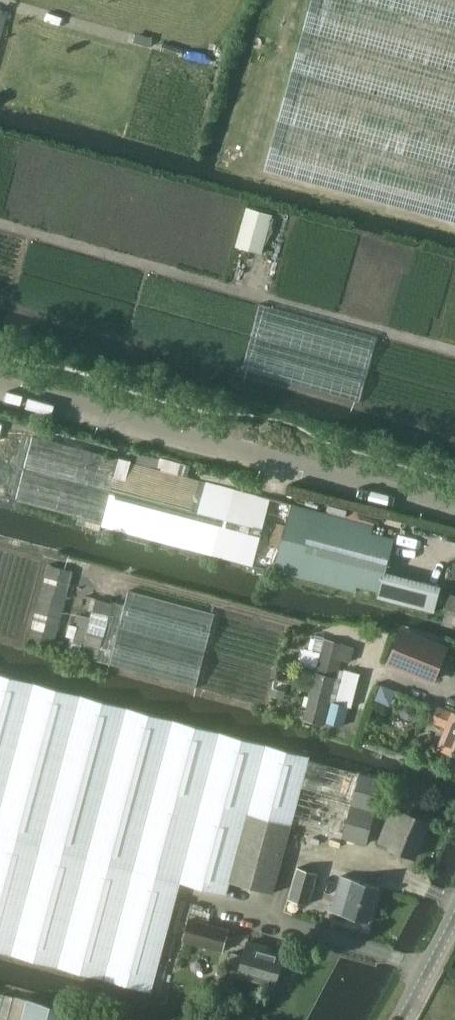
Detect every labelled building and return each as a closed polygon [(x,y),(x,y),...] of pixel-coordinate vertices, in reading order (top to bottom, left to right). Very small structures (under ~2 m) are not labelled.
[(264,171),(454,223),(454,0),(310,0),(264,171)] [(247,208),(235,247),(259,254),(271,215),(247,208)] [(101,525),(273,571),(290,505),(118,459),(33,436),(16,500),(84,518),(82,526),(100,530),(101,525)] [(373,526),(290,505),(273,571),(355,592),(356,587),(379,593),(384,573),(393,539),(371,533),(373,526)] [(73,571),(49,565),(27,642),(51,649),(73,571)] [(439,587),(384,573),(379,593),(378,598),(432,612),(439,587)] [(444,609),(454,612),(454,595),(448,593),(444,609)] [(66,653),(97,661),(113,603),(96,598),(91,618),(80,615),(77,626),(70,624),(67,636),(71,637),(66,653)] [(389,663),(432,681),(445,647),(402,630),(389,663)] [(303,652),(299,666),(316,670),(303,719),(322,724),(323,721),(331,723),(341,726),(346,706),(350,707),(359,674),(338,668),(340,660),(350,662),(354,647),(335,642),(324,639),(320,653),(304,649),(303,652)] [(0,673),(0,950),(150,990),(180,882),(226,894),(229,881),(272,893),(291,823),(341,836),(366,843),(384,778),(0,673)] [(382,685),(377,697),(386,700),(391,698),(394,690),(382,685)] [(272,689),(270,696),(282,699),(284,691),(272,689)] [(453,713),(452,713),(438,707),(433,721),(447,727),(440,746),(454,752),(454,713),(453,713)] [(392,809),(378,842),(413,856),(426,823),(392,809)] [(297,867),(289,898),(308,904),(316,873),(297,867)] [(341,876),(331,910),(368,921),(379,887),(341,876)] [(188,918),(182,940),(221,951),(227,929),(188,918)] [(274,985),(282,956),(262,950),(263,946),(247,941),(243,955),(232,952),(227,967),(238,970),(237,974),(274,985)] [(22,1019),(71,1019),(73,1012),(27,999),(22,1019)]
